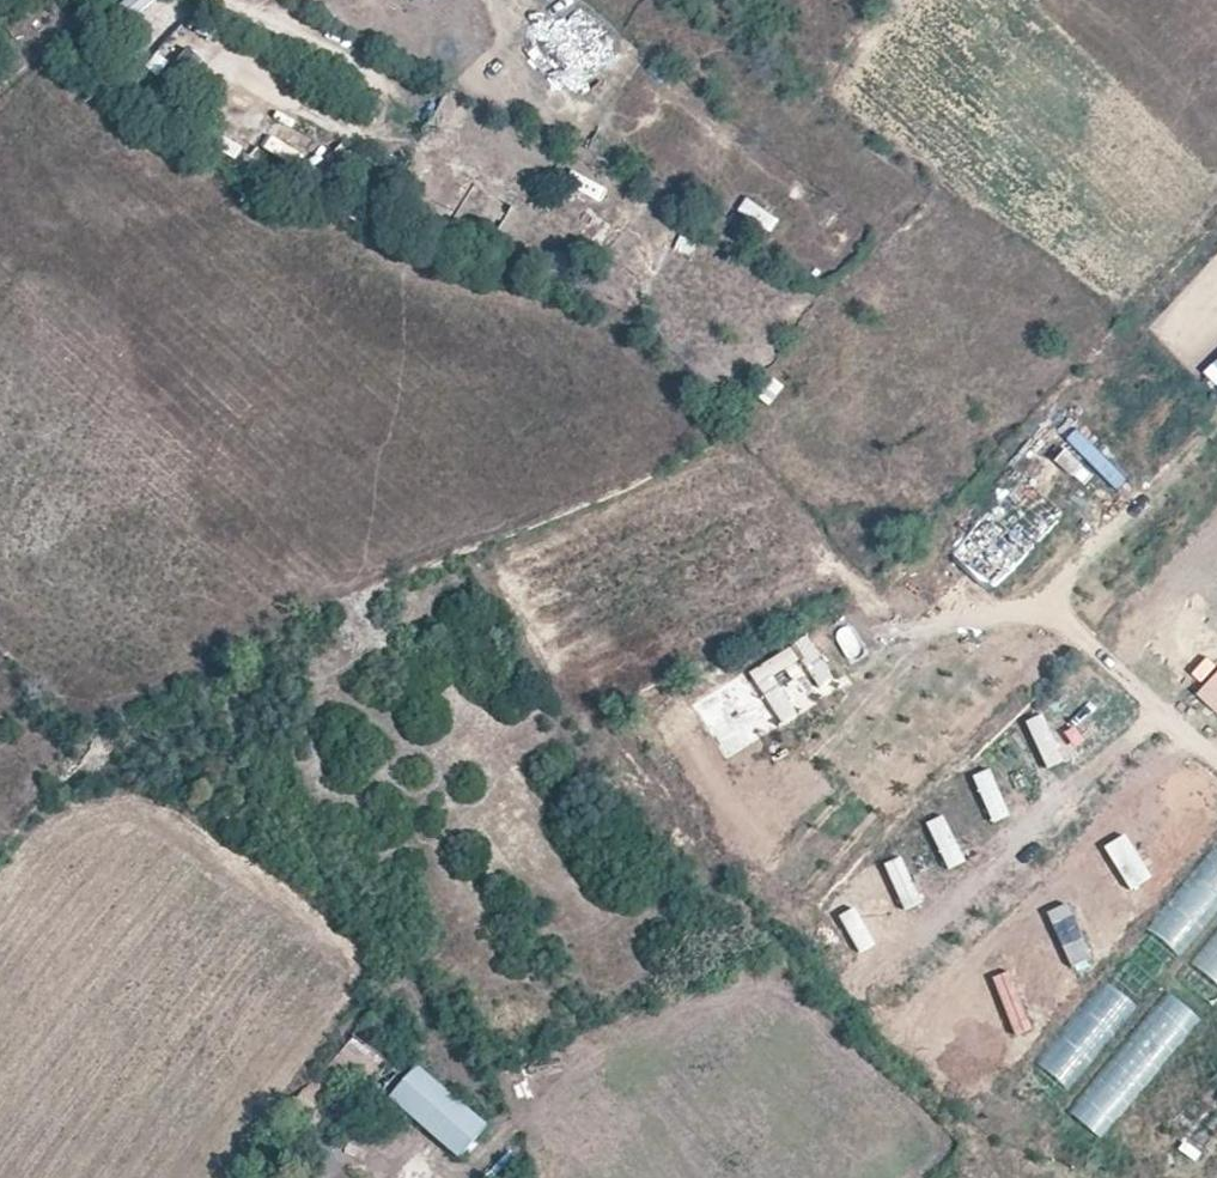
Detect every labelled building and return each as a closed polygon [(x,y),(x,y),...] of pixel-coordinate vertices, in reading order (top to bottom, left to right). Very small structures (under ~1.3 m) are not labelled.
[(157,0),(128,0),(126,1),(139,16),(157,0)] [(501,202),(476,185),(454,217),(489,242),(498,230),(487,222),(501,202)] [(739,212),(772,232),(781,218),(747,198),(739,212)] [(854,239),(832,224),(816,248),(838,264),(854,239)] [(953,558),(988,591),(1063,512),(1028,478),(953,558)] [(809,635),(749,672),(781,723),(841,686),(809,635)] [(1216,711),(1216,667),(1205,657),(1191,673),(1204,684),(1195,694),(1216,711)] [(1064,760),(1042,713),(1024,721),(1046,766),(1064,760)] [(1010,815),(988,767),(970,775),(993,820),(1010,815)] [(965,863),(943,815),(925,823),(948,868),(965,863)] [(1151,878),(1124,835),(1102,846),(1131,891),(1151,878)] [(1033,1070),(1064,1100),(1216,911),(1216,853),(1033,1070)] [(924,904),(902,857),(884,864),(907,909),(924,904)] [(877,949),(855,902),(837,909),(860,954),(877,949)] [(1088,955),(1064,903),(1046,910),(1069,960),(1088,955)] [(1074,1106),(1105,1136),(1216,998),(1216,938),(1074,1106)] [(1033,1028),(1012,971),(994,978),(1016,1031),(1033,1028)] [(983,988),(953,1019),(966,1032),(996,1001),(983,988)] [(977,1030),(964,1045),(1001,1079),(1015,1064),(977,1030)] [(387,1062),(357,1035),(328,1067),(346,1082),(356,1071),(369,1082),(387,1062)] [(387,1062),(369,1082),(457,1161),(487,1128),(398,1050),(387,1062)] [(342,1174),(329,1159),(307,1177),(337,1177),(342,1174)]
